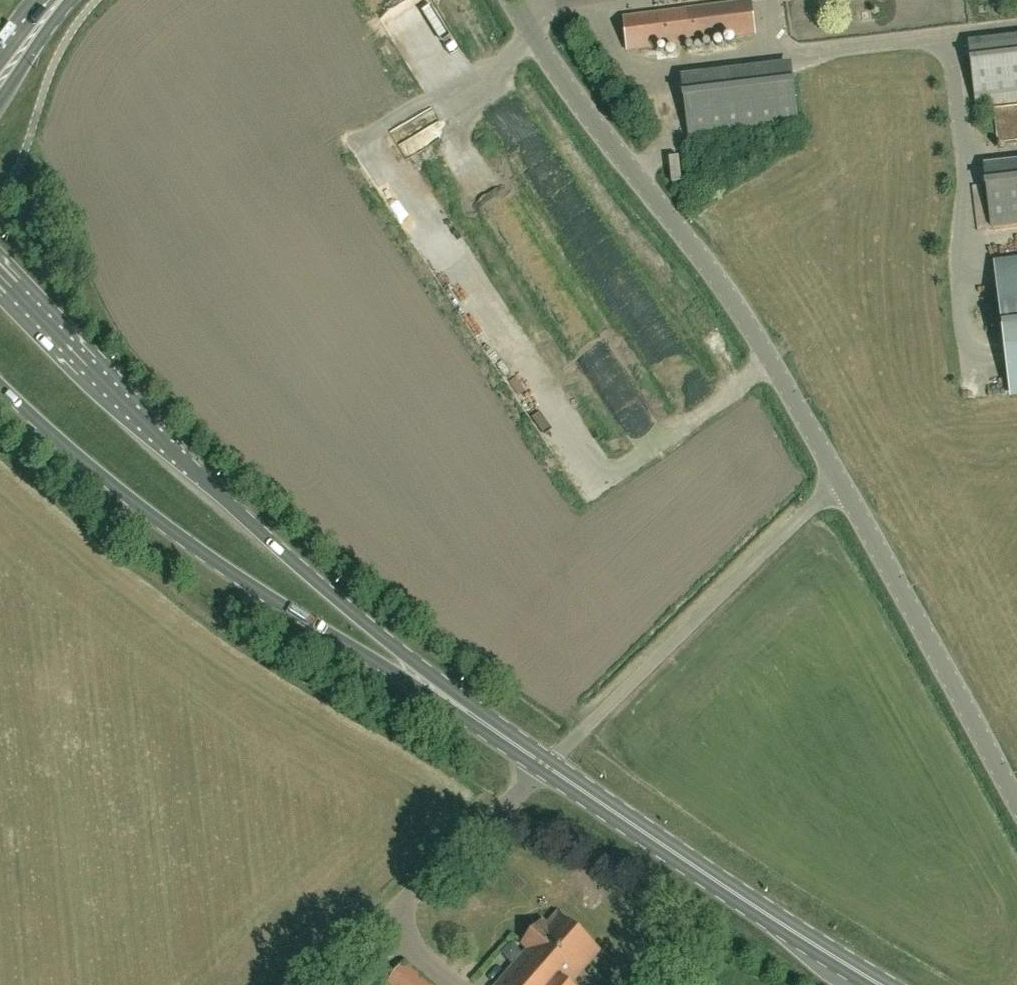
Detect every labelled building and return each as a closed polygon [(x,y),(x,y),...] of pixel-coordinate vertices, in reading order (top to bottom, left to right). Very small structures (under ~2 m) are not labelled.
[(626,51),(754,36),(750,2),(622,17),(626,51)] [(970,54),(976,104),(1016,99),(1016,48),(970,54)] [(792,74),(683,88),(690,138),(798,124),(792,74)] [(683,159),(674,160),(676,183),(685,182),(683,159)] [(985,177),(991,227),(1016,224),(1016,173),(985,177)] [(995,267),(1010,394),(1016,393),(1016,265),(995,267)] [(625,369),(598,385),(615,414),(642,398),(625,369)] [(528,950),(497,984),(572,984),(600,951),(558,914),(547,927),(541,922),(522,945),(528,950)] [(405,962),(386,984),(431,984),(405,962)]
